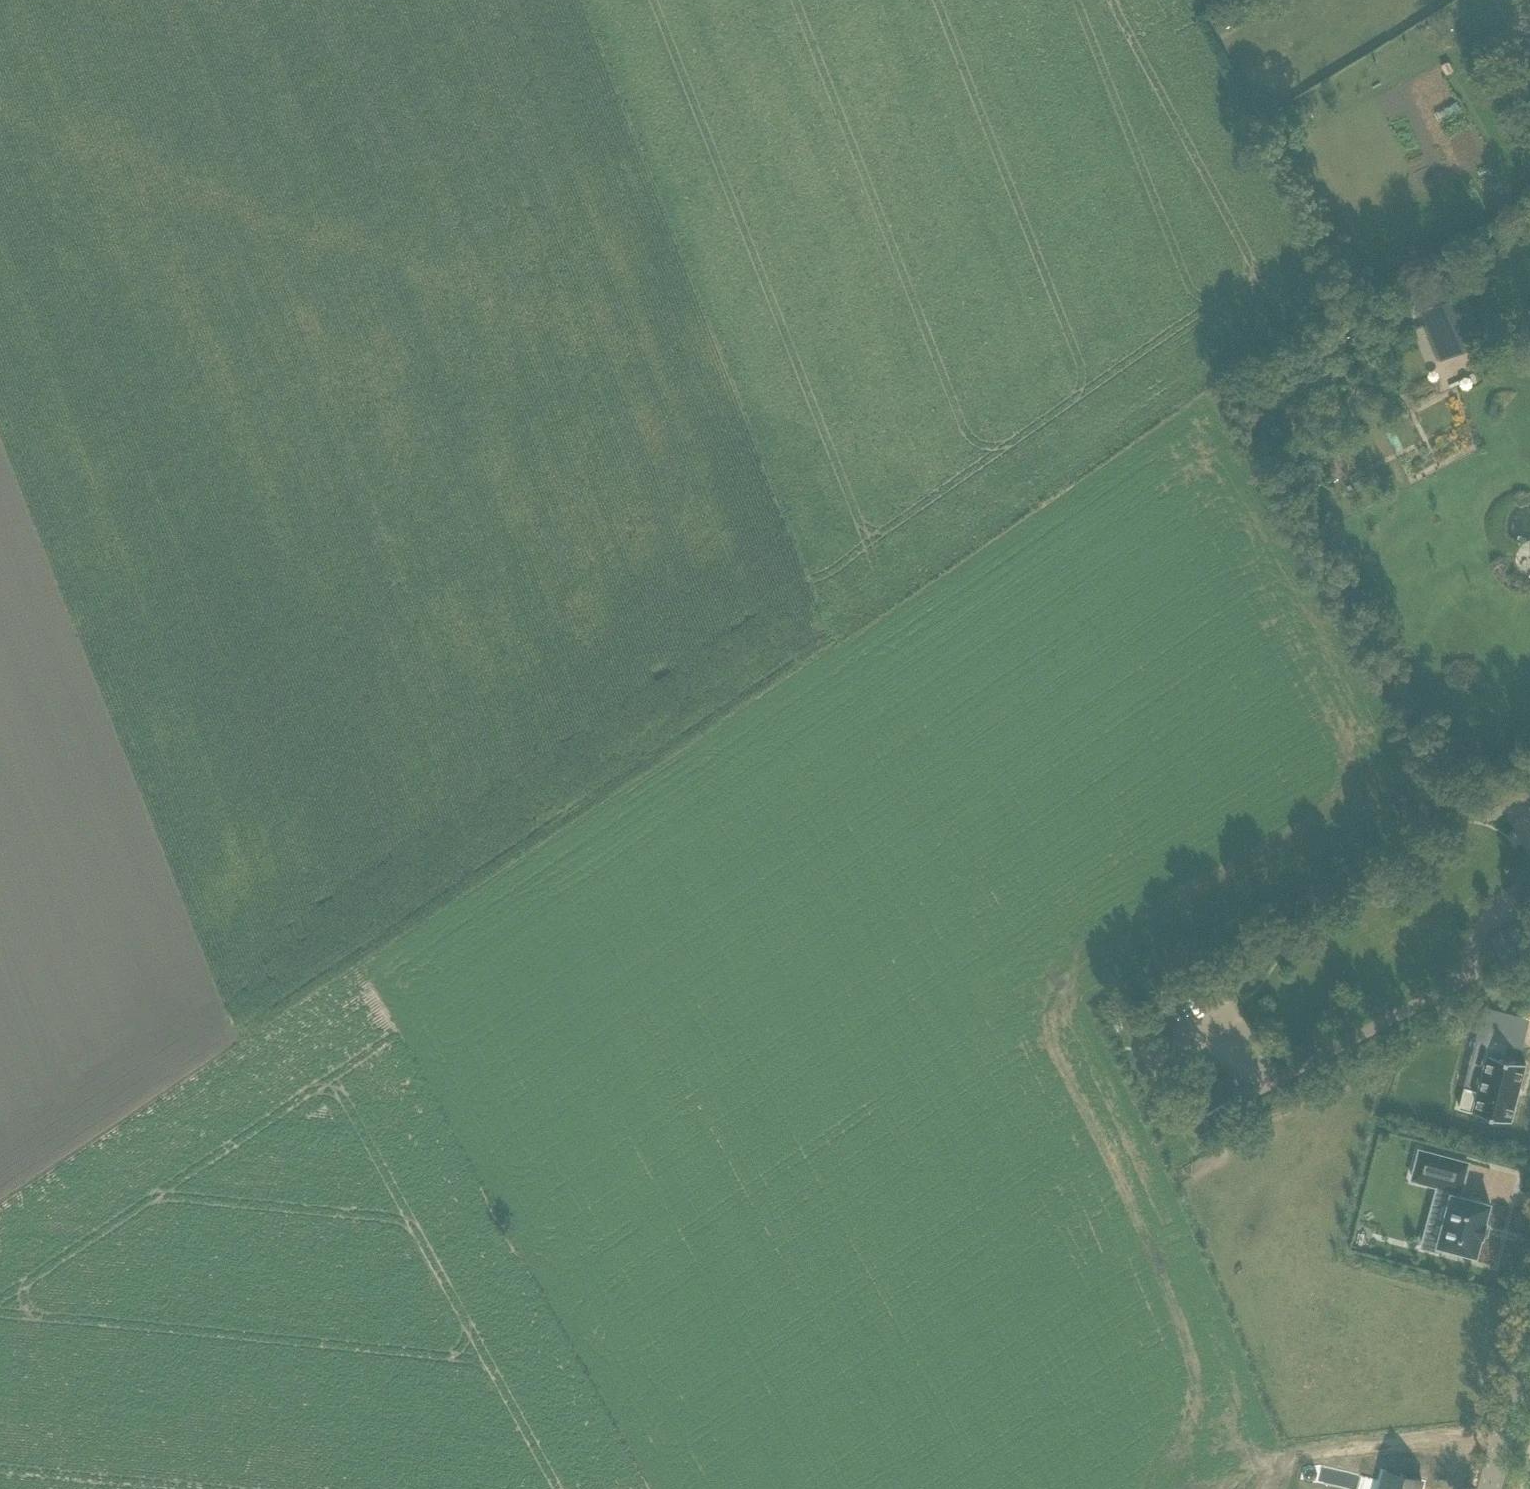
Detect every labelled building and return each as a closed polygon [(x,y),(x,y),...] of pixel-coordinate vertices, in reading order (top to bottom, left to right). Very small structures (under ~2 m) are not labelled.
[(1474,333),(1480,331),(1465,293),(1448,300),(1435,270),(1410,281),(1422,311),(1443,361),(1479,346),(1474,333)] [(1368,371),(1372,361),(1363,356),(1358,366),(1368,371)] [(1516,563),(1529,583),(1529,553),(1516,563)] [(1464,1087),(1458,1108),(1510,1121),(1525,1063),(1487,1054),(1477,1091),(1464,1087)] [(1468,1162),(1420,1150),(1412,1179),(1438,1186),(1435,1200),(1450,1204),(1442,1235),(1426,1231),(1423,1246),(1438,1250),(1439,1245),(1477,1255),(1482,1236),(1483,1236),(1487,1222),(1485,1222),(1490,1203),(1460,1195),(1468,1162)] [(1418,1478),(1382,1469),(1377,1488),(1415,1488),(1418,1478)]
